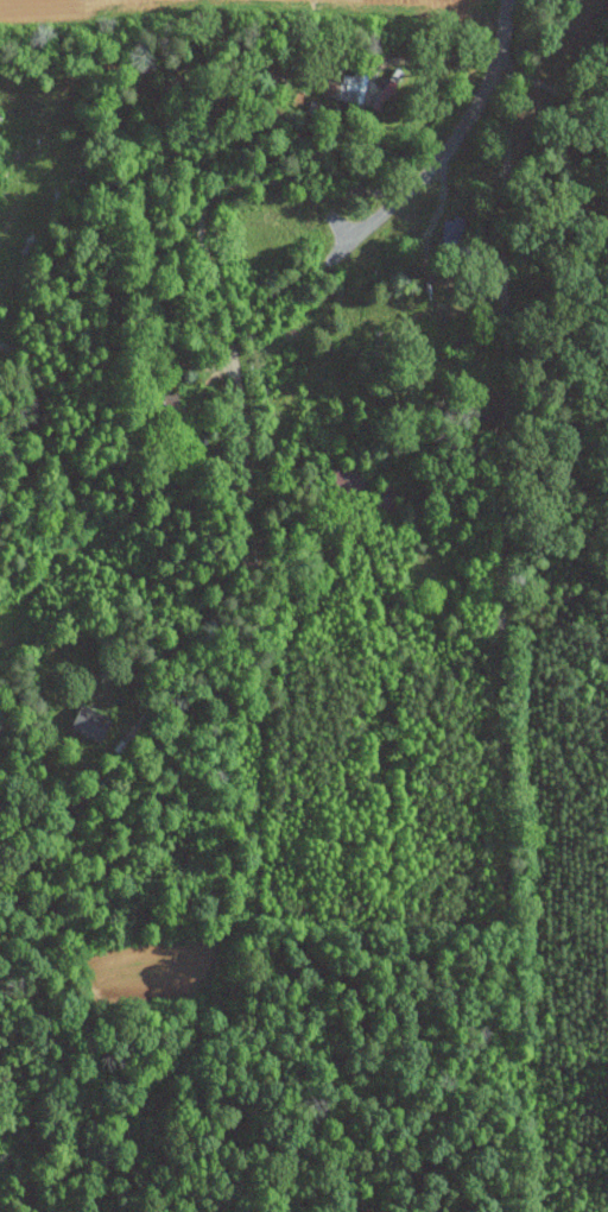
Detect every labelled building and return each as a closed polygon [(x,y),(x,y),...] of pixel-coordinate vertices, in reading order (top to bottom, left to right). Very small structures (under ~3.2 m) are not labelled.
[(341,98),(365,102),(371,69),(357,67),(355,77),(345,75),(341,98)] [(441,255),(462,256),(463,220),(443,219),(441,255)] [(69,726),(103,742),(113,718),(80,703),(69,726)]
